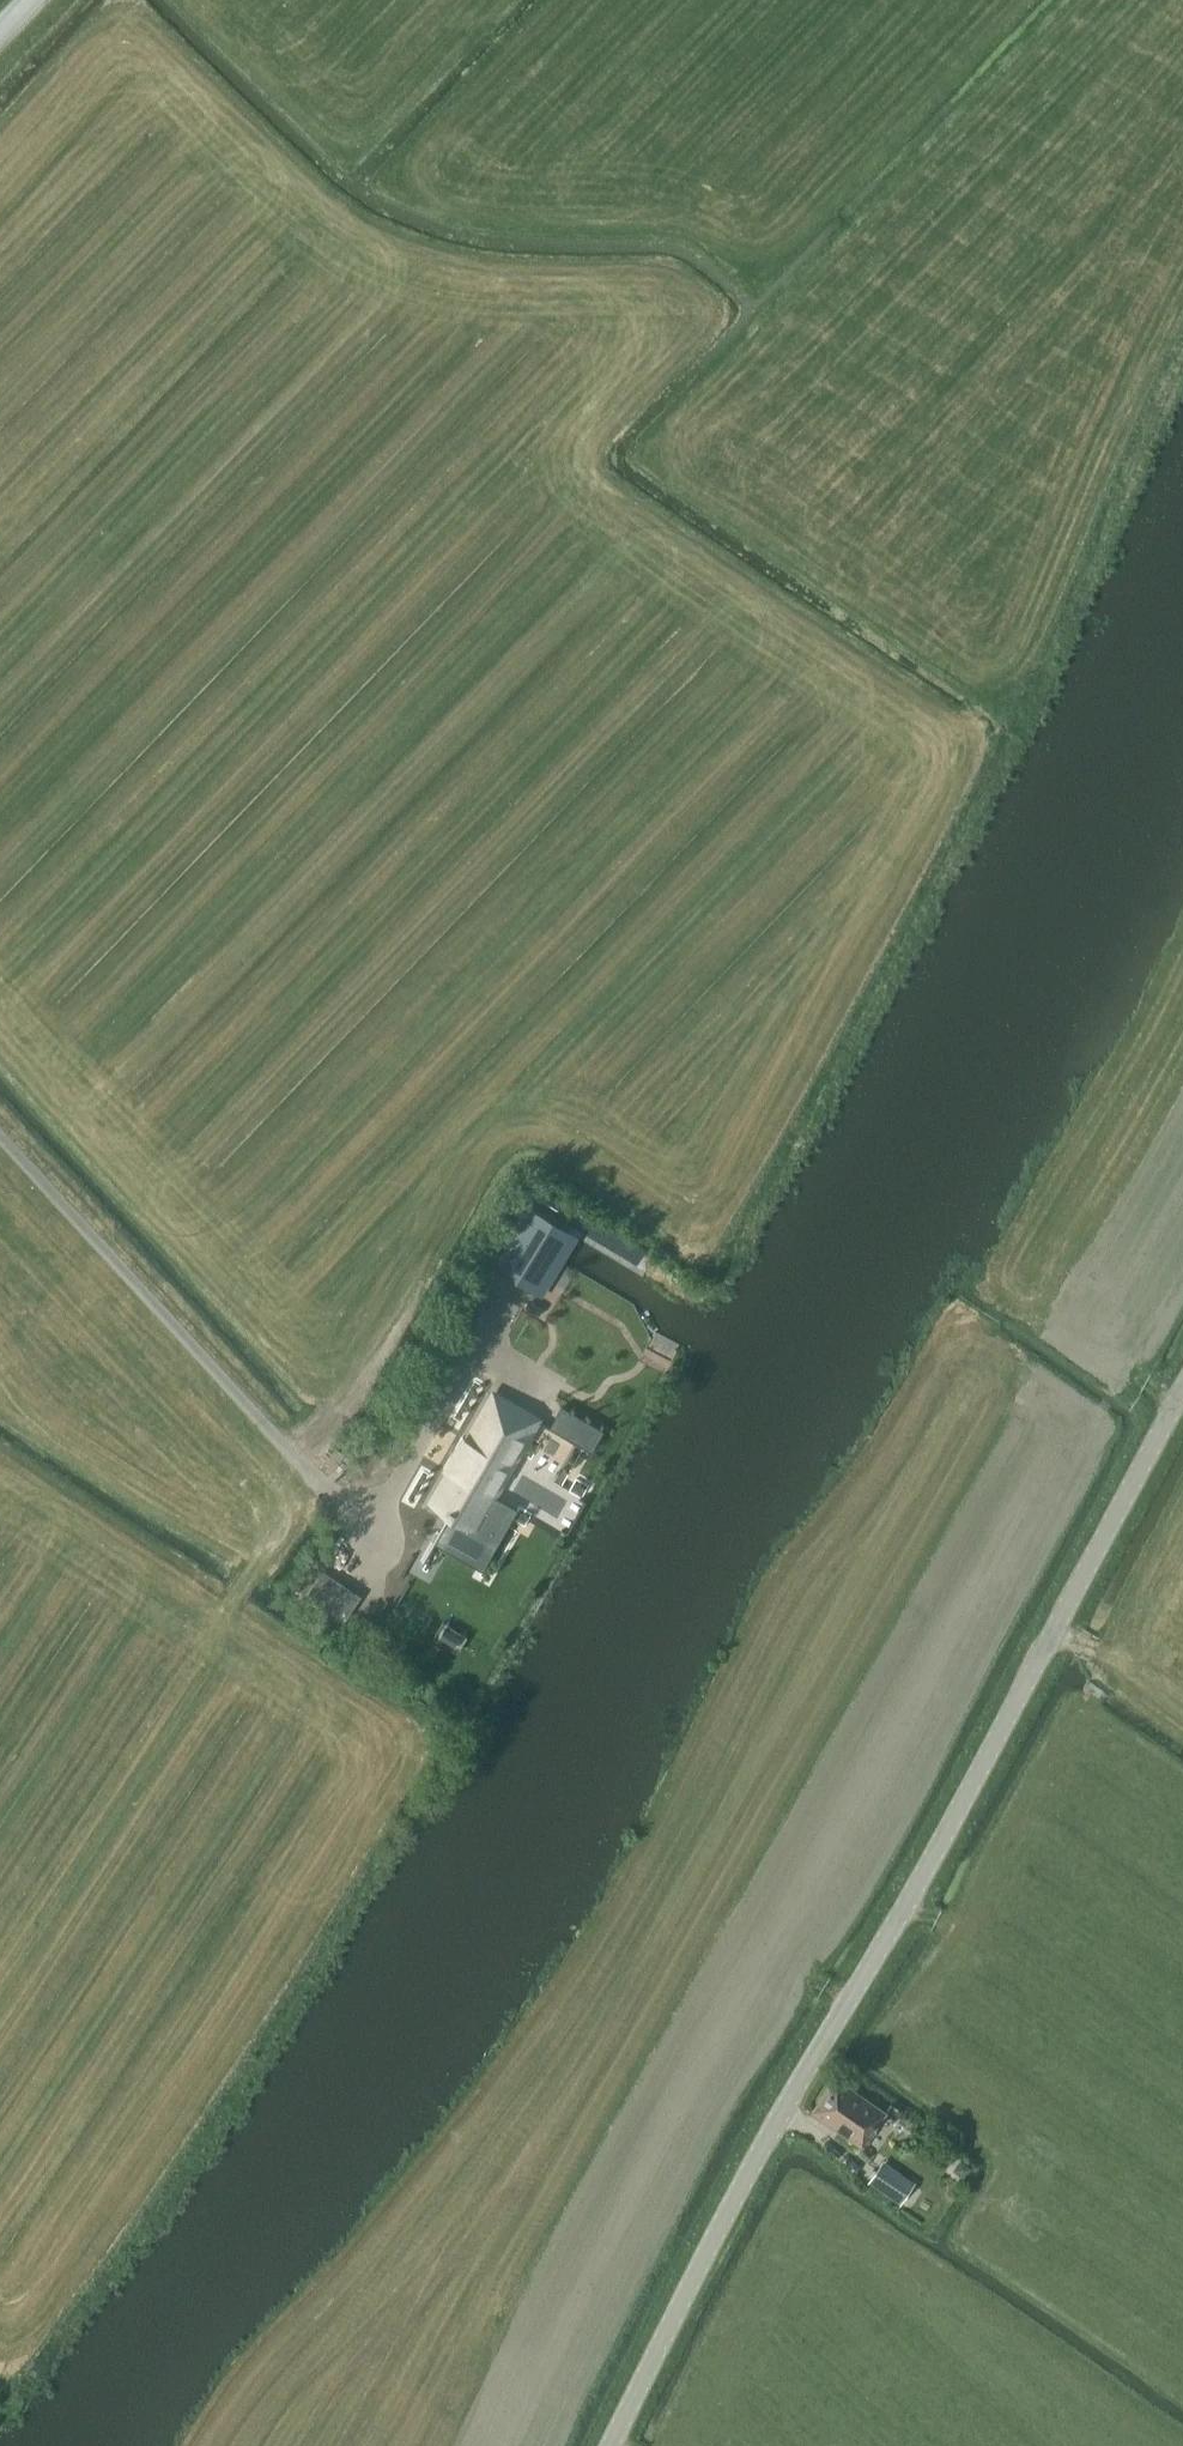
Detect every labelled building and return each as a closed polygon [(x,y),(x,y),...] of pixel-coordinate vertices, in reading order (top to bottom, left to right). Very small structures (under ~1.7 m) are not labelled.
[(433,1501),(432,1503),(470,1524),(487,1494),(495,1498),(501,1488),(513,1467),(510,1465),(518,1450),(534,1421),(535,1421),(535,1420),(497,1398),(496,1400),(497,1400),(481,1429),(476,1426),(469,1439),(467,1443),(462,1452),(461,1453),(462,1453),(457,1462),(456,1462),(456,1463),(451,1472),(451,1471),(434,1502),(433,1501)] [(561,1407),(548,1429),(590,1453),(603,1431),(561,1407)] [(343,1589),(327,1613),(341,1623),(357,1599),(343,1589)] [(447,1616),(438,1632),(461,1645),(470,1629),(447,1616)] [(810,2113),(861,2148),(873,2131),(871,2130),(882,2114),(846,2088),(849,2084),(837,2075),(810,2113)] [(880,2161),(866,2181),(897,2203),(911,2183),(880,2161)]
